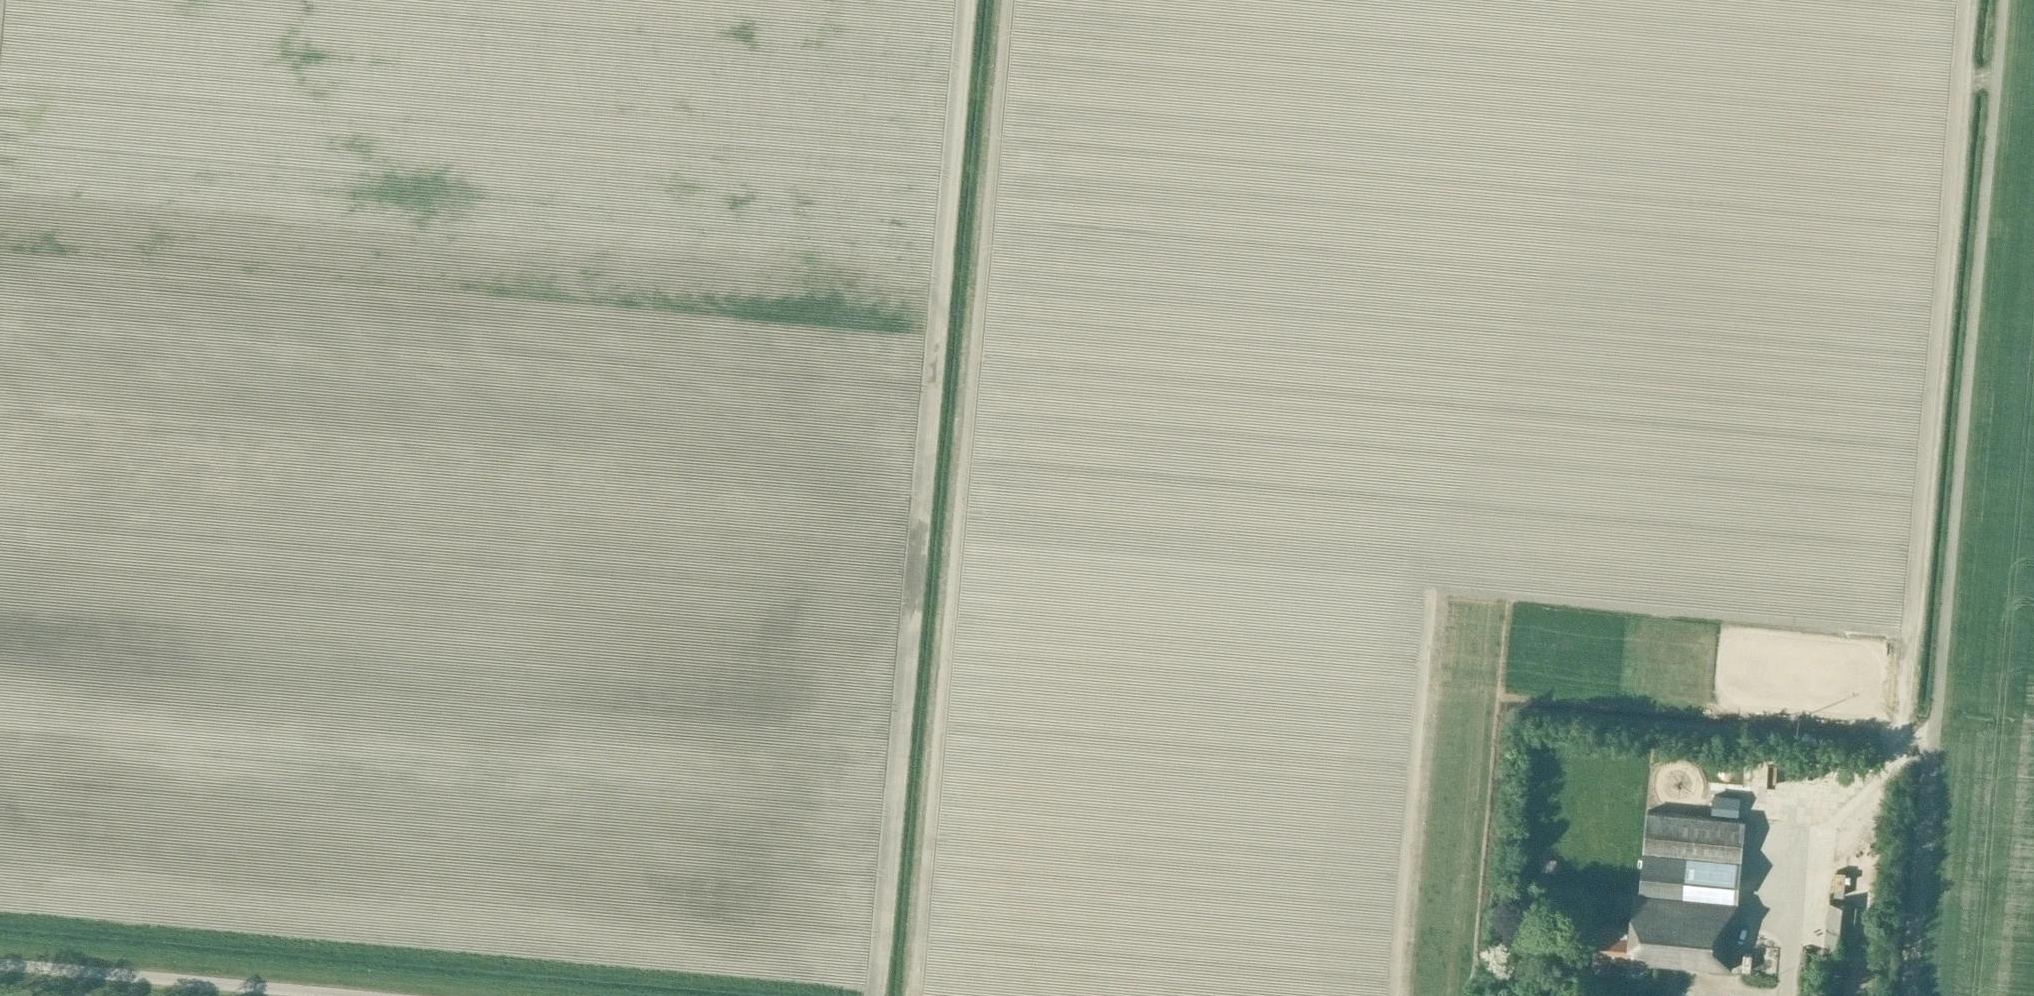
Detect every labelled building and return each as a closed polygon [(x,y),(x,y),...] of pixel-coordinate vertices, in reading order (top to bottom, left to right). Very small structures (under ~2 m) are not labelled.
[(1715,795),(1714,811),(1740,814),(1741,798),(1715,795)] [(1649,808),(1641,890),(1740,899),(1748,818),(1649,808)] [(1825,867),(1824,892),(1833,892),(1834,867),(1825,867)] [(1733,969),(1739,902),(1636,893),(1633,924),(1599,921),(1594,976),(1612,978),(1614,959),(1733,969)] [(1826,949),(1852,952),(1857,904),(1831,901),(1826,949)]
